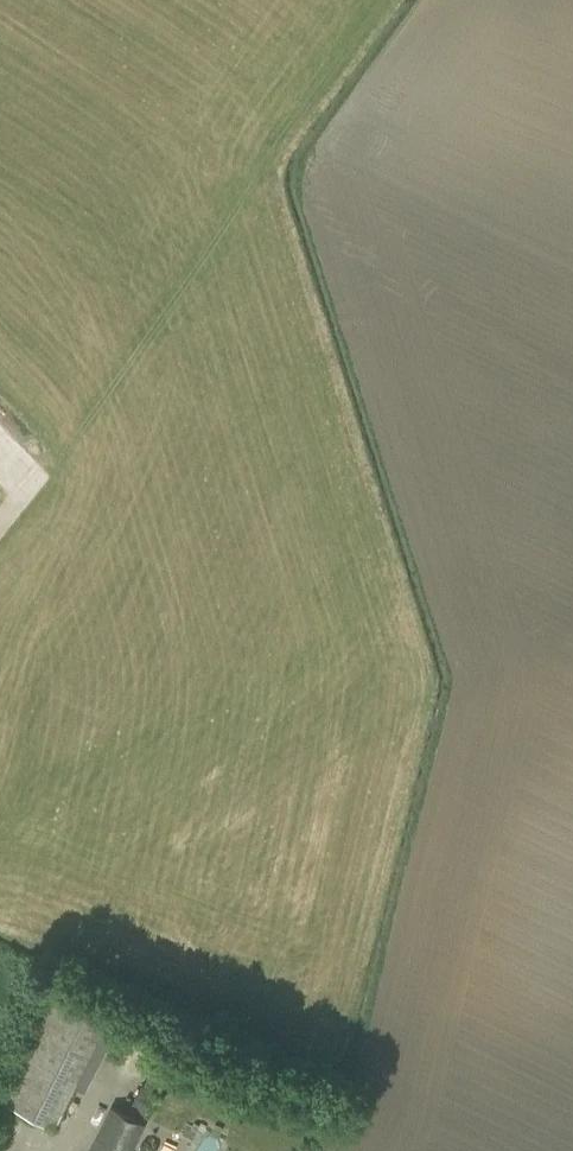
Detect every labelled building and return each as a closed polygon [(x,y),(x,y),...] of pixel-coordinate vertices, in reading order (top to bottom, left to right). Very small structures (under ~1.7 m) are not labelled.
[(53,1123),(107,1014),(54,988),(1,1097),(53,1123)] [(140,1122),(111,1107),(89,1150),(126,1150),(140,1122)]
